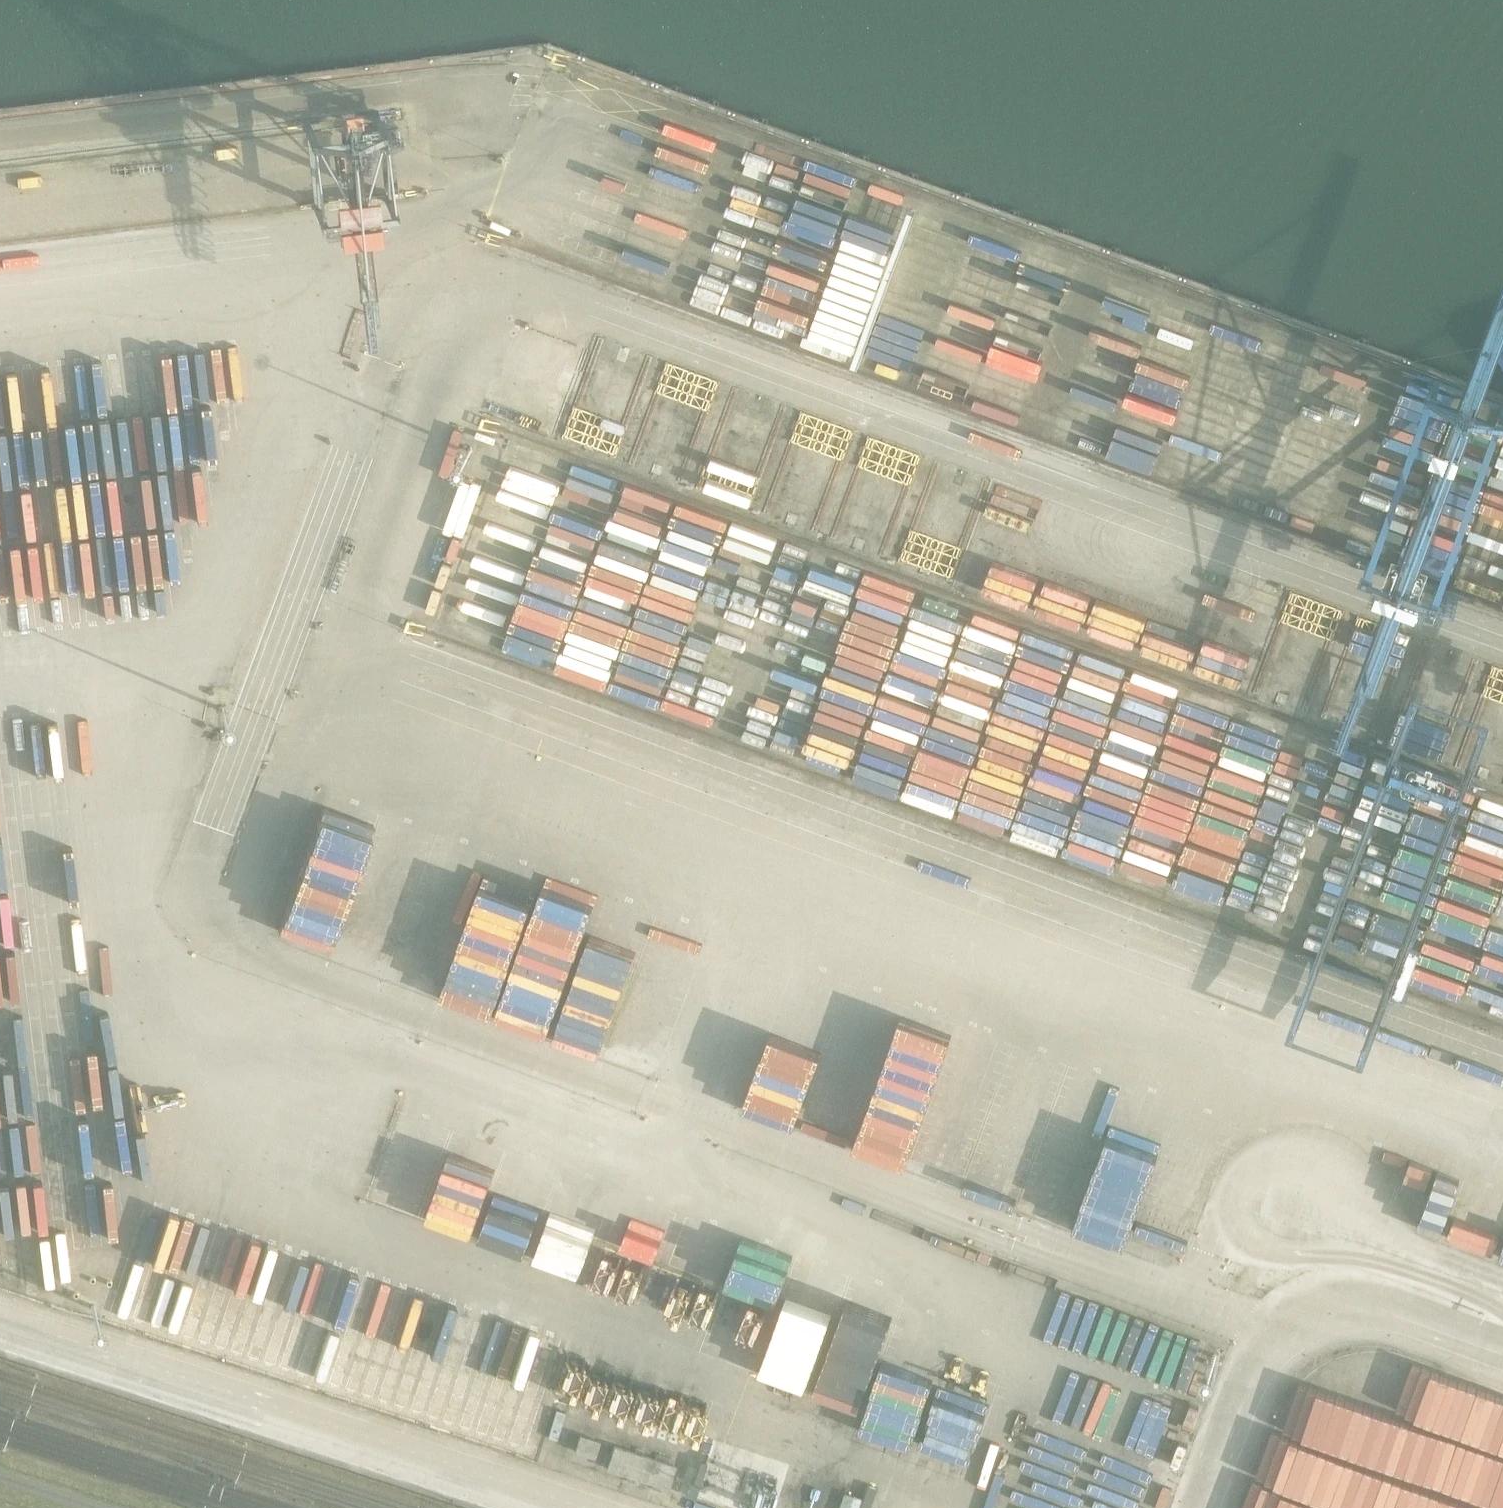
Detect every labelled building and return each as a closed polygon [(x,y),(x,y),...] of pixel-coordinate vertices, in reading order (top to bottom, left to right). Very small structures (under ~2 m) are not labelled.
[(277,1252),(249,1339),(292,1352),(320,1265),(277,1252)]
